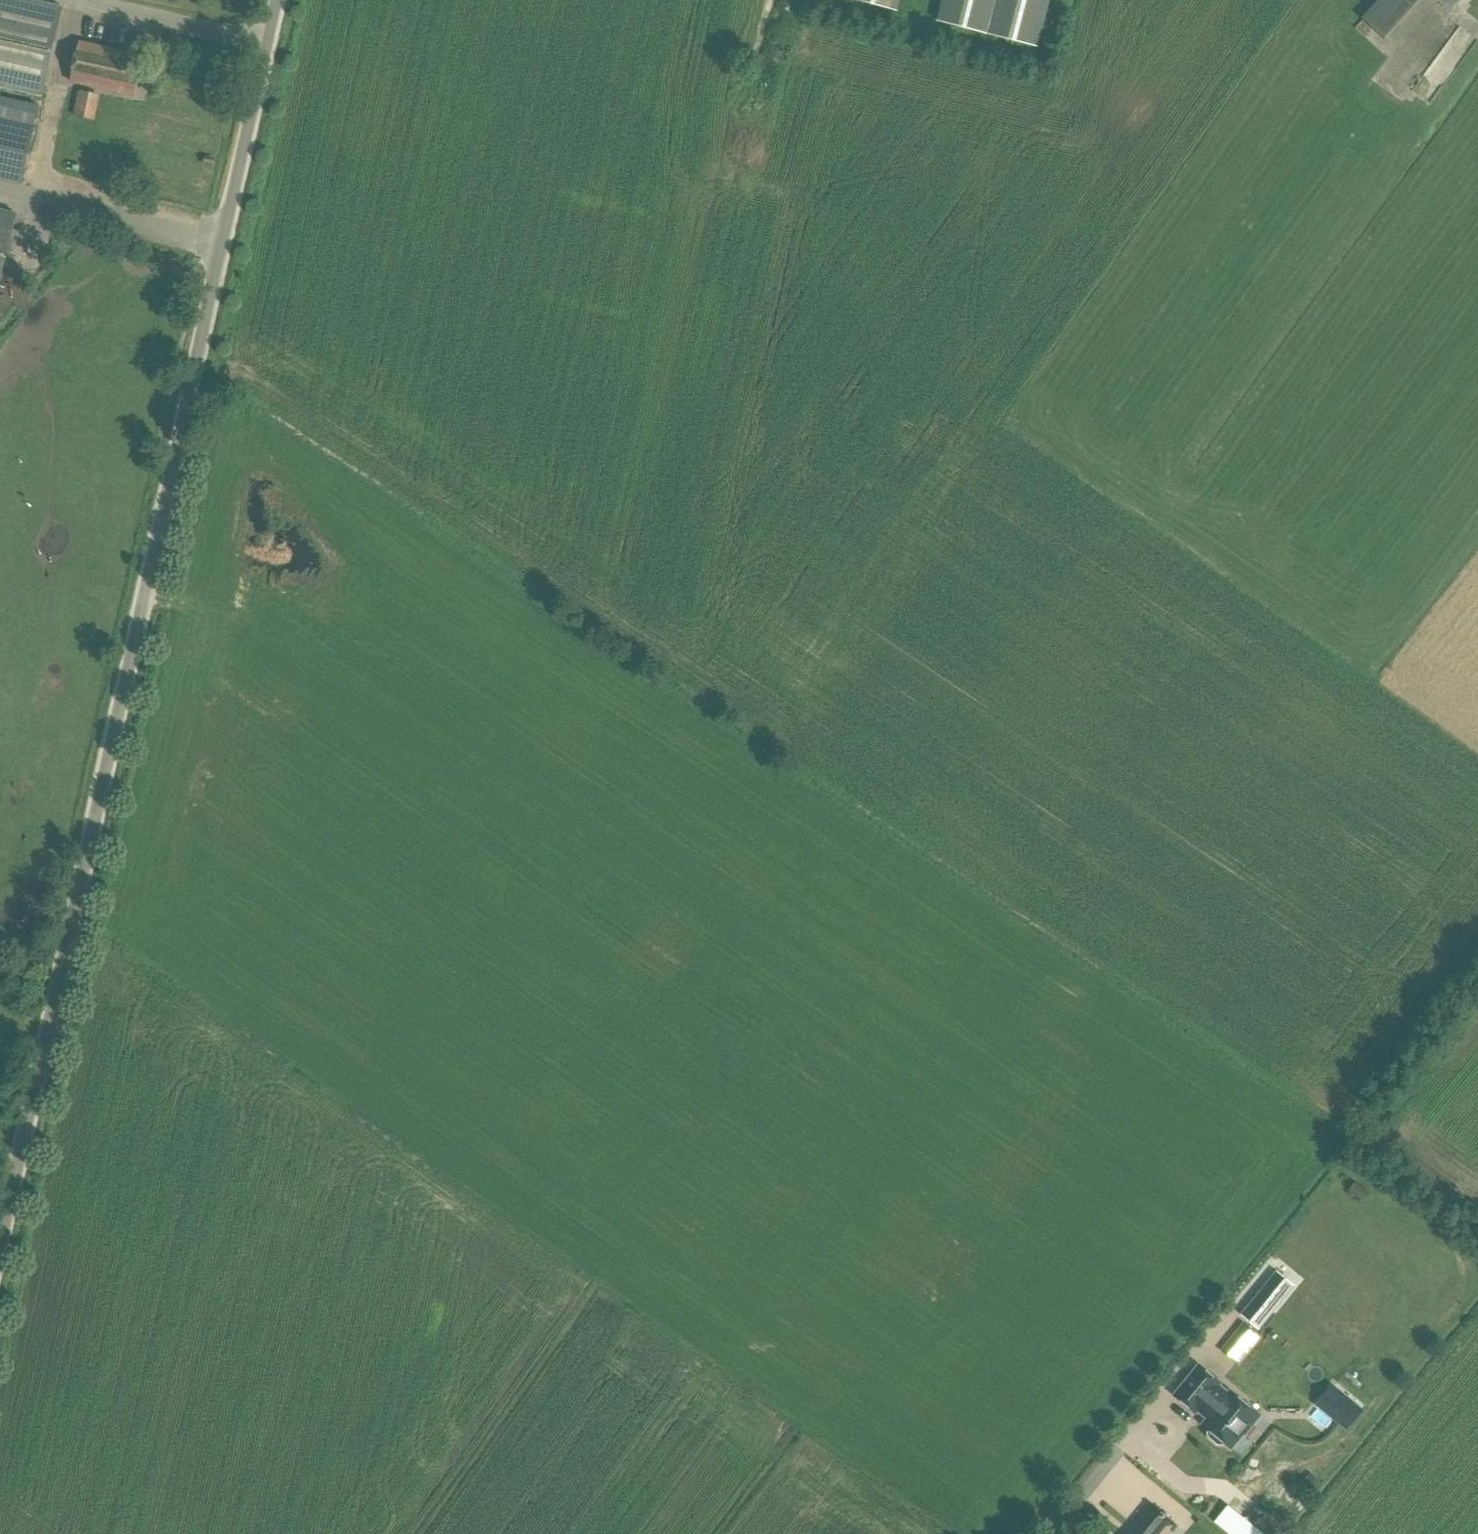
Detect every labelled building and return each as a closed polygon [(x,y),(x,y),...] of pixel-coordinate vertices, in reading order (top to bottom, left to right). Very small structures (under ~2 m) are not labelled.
[(62,7),(32,0),(0,0),(0,87),(42,96),(62,7)] [(895,10),(898,0),(858,0),(895,10)] [(939,22),(1036,47),(1048,0),(945,0),(939,22)] [(1364,19),(1395,47),(1437,1),(1448,11),(1458,0),(1381,0),(1364,19)] [(133,98),(142,56),(80,42),(70,84),(133,98)] [(22,185),(40,106),(0,97),(0,180),(22,185)] [(16,213),(0,210),(0,283),(16,213)] [(1242,1310),(1260,1326),(1297,1282),(1278,1267),(1242,1310)] [(1222,1350),(1240,1364),(1263,1334),(1245,1320),(1222,1350)] [(1200,1365),(1176,1394),(1196,1410),(1198,1408),(1210,1418),(1205,1424),(1210,1428),(1209,1432),(1210,1435),(1218,1442),(1222,1443),(1225,1441),(1230,1445),(1242,1431),(1244,1433),(1260,1415),(1232,1392),(1230,1394),(1217,1384),(1219,1382),(1200,1365)] [(1130,1533),(1162,1533),(1173,1521),(1155,1506),(1130,1533)]
